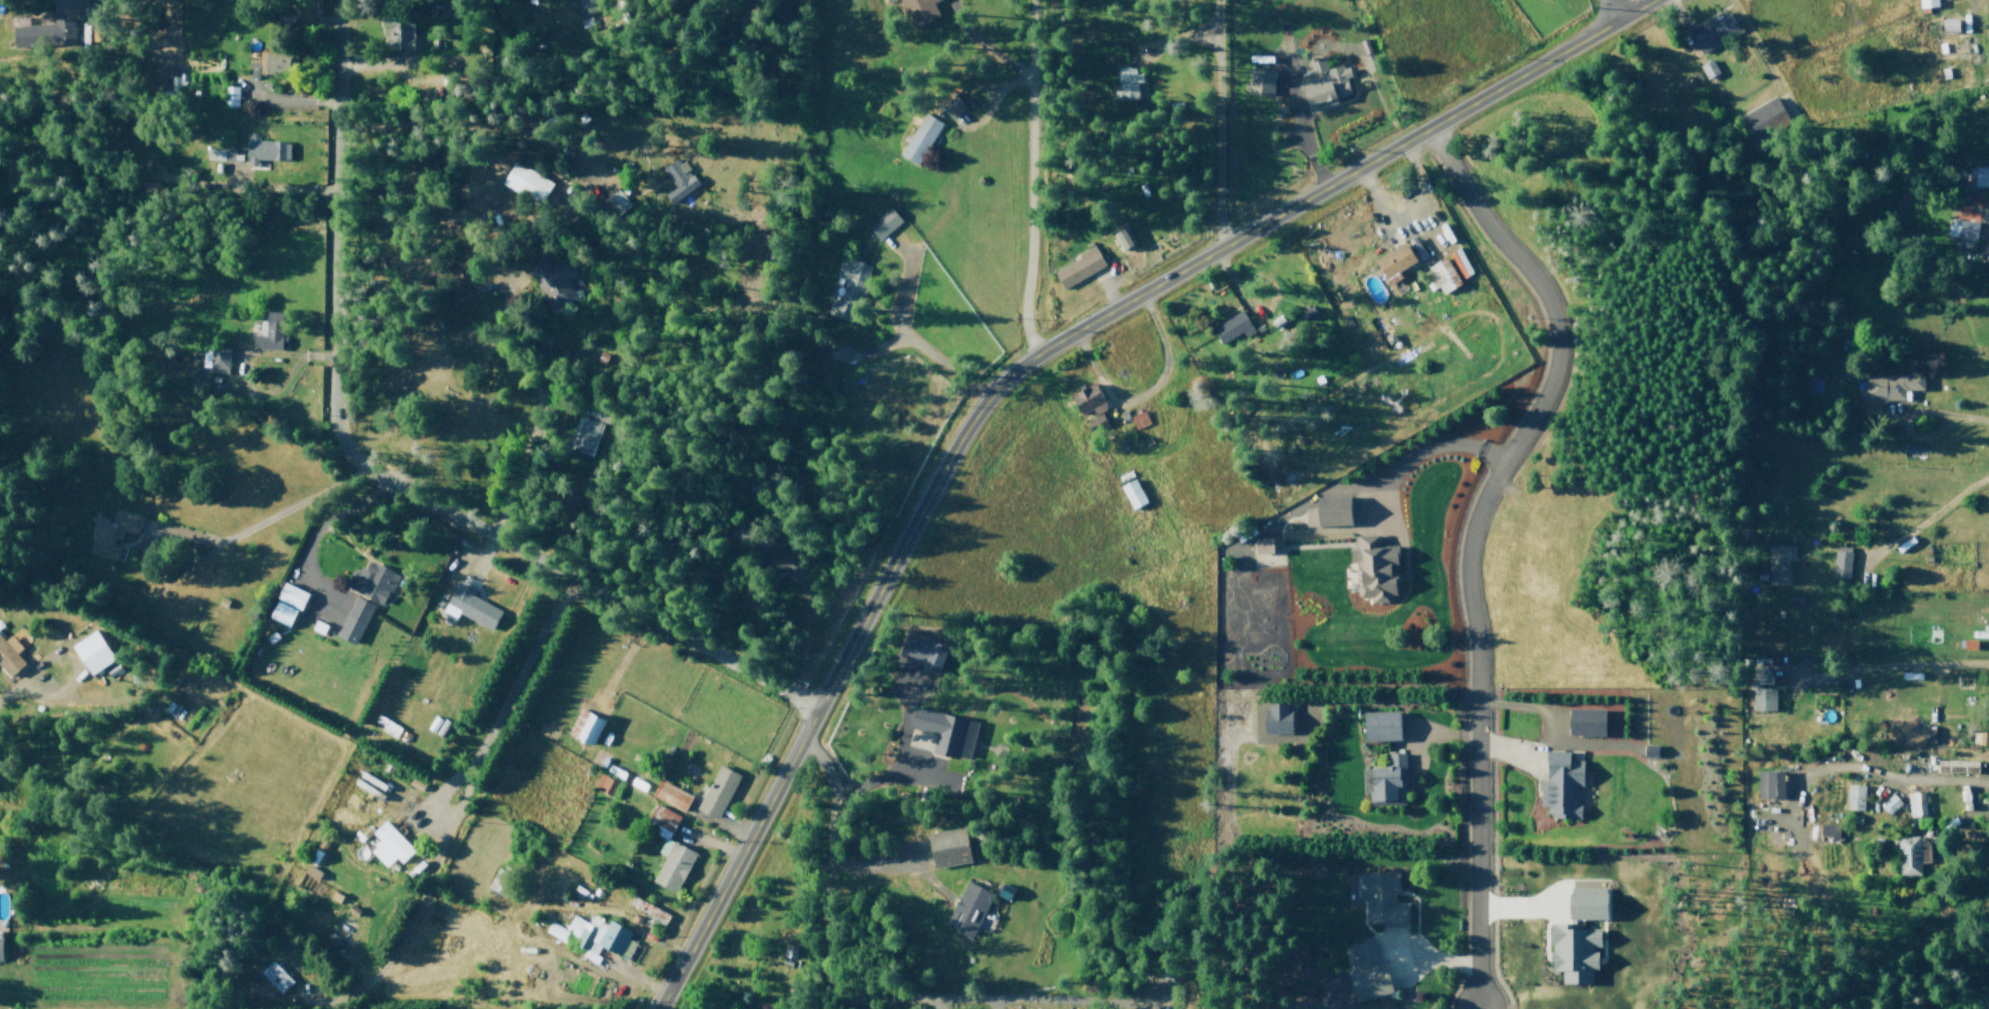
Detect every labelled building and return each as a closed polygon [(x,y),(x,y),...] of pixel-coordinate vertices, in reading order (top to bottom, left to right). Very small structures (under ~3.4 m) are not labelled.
[(582,16),(600,11),(596,0),(577,0),(582,16)] [(923,24),(935,17),(931,9),(944,2),(943,0),(911,0),(923,24)] [(1919,9),(1940,8),(1939,0),(1918,0),(1919,9)] [(386,8),(385,49),(411,49),(412,9),(386,8)] [(15,24),(16,46),(80,42),(78,15),(53,17),(53,22),(15,24)] [(265,46),(264,71),(287,72),(288,47),(265,46)] [(1380,69),(1376,53),(1366,56),(1370,71),(1380,69)] [(1293,84),(1297,95),(1303,93),(1309,109),(1349,95),(1335,58),(1317,64),(1320,74),(1293,84)] [(1696,66),(1709,58),(1717,73),(1705,80),(1696,66)] [(253,77),(261,77),(261,60),(253,60),(253,77)] [(1115,68),(1118,92),(1108,93),(1109,104),(1137,101),(1149,88),(1140,79),(1135,84),(1133,66),(1115,68)] [(1247,66),(1244,93),(1272,96),(1275,69),(1247,66)] [(938,100),(953,116),(972,97),(957,81),(938,100)] [(224,85),(224,106),(244,106),(244,85),(224,85)] [(1772,94),(1726,125),(1746,154),(1792,123),(1772,94)] [(898,154),(917,164),(941,122),(922,112),(898,154)] [(246,140),(245,162),(248,162),(248,172),(256,172),(256,161),(288,162),(288,141),(246,140)] [(202,148),(202,161),(239,162),(240,155),(232,155),(233,148),(202,148)] [(515,160),(499,187),(537,210),(554,183),(515,160)] [(664,172),(676,187),(659,201),(675,219),(706,194),(679,160),(664,172)] [(1966,192),(1988,193),(1988,169),(1967,168),(1966,192)] [(162,181),(144,180),(143,194),(162,195),(162,181)] [(891,208),(865,229),(877,243),(902,222),(891,208)] [(1948,221),(1946,240),(1957,240),(1956,244),(1976,246),(1977,223),(1948,221)] [(1112,234),(1120,250),(1131,245),(1123,228),(1112,234)] [(1056,272),(1065,286),(1104,263),(1091,241),(1084,245),(1086,249),(1079,253),(1081,258),(1056,272)] [(1374,260),(1386,282),(1416,266),(1404,244),(1374,260)] [(526,257),(542,294),(533,297),(541,316),(582,299),(577,288),(570,291),(565,277),(574,273),(568,258),(550,266),(543,250),(526,257)] [(1427,267),(1442,294),(1472,277),(1456,250),(1427,267)] [(838,256),(832,276),(844,280),(839,295),(831,293),(826,311),(832,313),(830,321),(854,329),(869,282),(865,280),(870,266),(838,256)] [(1207,326),(1221,347),(1241,334),(1244,339),(1257,331),(1240,305),(1207,326)] [(1290,315),(1296,325),(1314,315),(1309,305),(1290,315)] [(253,336),(253,348),(284,349),(284,310),(266,309),(266,336),(253,336)] [(192,342),(191,368),(206,369),(206,376),(228,377),(230,337),(211,336),(210,343),(192,342)] [(1862,374),(1862,394),(1858,395),(1858,416),(1881,416),(1881,405),(1924,404),(1923,373),(1862,374)] [(1070,399),(1080,417),(1090,411),(1094,418),(1086,422),(1093,435),(1108,427),(1101,414),(1107,411),(1094,386),(1070,399)] [(576,416),(560,463),(598,476),(620,412),(594,403),(589,421),(576,416)] [(1136,427),(1150,423),(1147,410),(1133,414),(1136,427)] [(1117,485),(1133,511),(1147,503),(1131,477),(1117,485)] [(1313,499),(1314,514),(1299,515),(1300,536),(1351,533),(1349,497),(1313,499)] [(115,506),(112,515),(95,509),(83,548),(114,558),(117,548),(110,545),(112,539),(119,541),(122,529),(136,533),(142,515),(115,506)] [(1351,540),(1351,553),(1341,553),(1342,571),(1355,570),(1356,590),(1348,590),(1349,612),(1391,611),(1389,579),(1396,579),(1395,547),(1368,548),(1367,539),(1351,540)] [(1252,541),(1252,555),(1278,555),(1278,540),(1252,541)] [(1769,548),(1767,589),(1787,590),(1789,548),(1769,548)] [(1833,552),(1828,583),(1848,586),(1852,555),(1833,552)] [(368,560),(363,569),(360,567),(350,571),(347,578),(348,590),(379,606),(386,592),(390,594),(399,575),(368,560)] [(458,579),(444,607),(489,630),(499,611),(471,598),(476,588),(458,579)] [(282,582),(273,599),(297,612),(306,595),(282,582)] [(352,598),(333,637),(352,647),(372,608),(352,598)] [(311,620),(307,629),(322,635),(326,625),(311,620)] [(906,629),(896,656),(940,671),(949,645),(906,629)] [(72,644),(94,675),(117,660),(96,630),(72,644)] [(11,679),(27,665),(17,655),(24,649),(12,635),(5,641),(0,636),(0,667),(11,679)] [(1750,675),(1750,716),(1773,716),(1773,675),(1750,675)] [(1257,712),(1257,744),(1293,744),(1293,712),(1283,712),(1283,703),(1265,703),(1265,712),(1257,712)] [(914,706),(909,726),(937,733),(932,753),(968,762),(978,721),(914,706)] [(578,709),(564,735),(586,747),(600,721),(578,709)] [(403,728),(381,713),(374,723),(396,738),(403,728)] [(1357,718),(1360,748),(1398,744),(1395,714),(1357,718)] [(1564,714),(1563,743),(1599,743),(1600,715),(1564,714)] [(197,733),(206,740),(218,726),(210,719),(197,733)] [(1888,743),(1911,743),(1911,723),(1888,724),(1888,743)] [(1972,730),(1972,743),(1987,744),(1988,731),(1972,730)] [(1639,751),(1637,765),(1650,766),(1651,753),(1639,751)] [(1355,769),(1356,797),(1371,796),(1371,806),(1405,804),(1402,752),(1379,753),(1380,768),(1355,769)] [(1539,758),(1539,787),(1533,787),(1533,813),(1548,813),(1548,826),(1572,825),(1572,794),(1580,794),(1580,767),(1567,768),(1567,758),(1539,758)] [(1975,773),(1976,760),(1936,759),(1936,772),(1975,773)] [(717,764),(694,808),(717,820),(739,776),(717,764)] [(1750,772),(1751,805),(1779,804),(1778,771),(1750,772)] [(601,774),(621,784),(613,801),(592,790),(601,774)] [(661,778),(651,795),(681,812),(690,795),(661,778)] [(1861,810),(1862,784),(1844,784),(1843,809),(1861,810)] [(1911,792),(1914,815),(1925,814),(1922,790),(1911,792)] [(654,806),(641,830),(661,841),(654,854),(661,857),(649,881),(675,895),(696,854),(666,838),(676,817),(654,806)] [(367,833),(382,819),(411,850),(399,861),(394,856),(388,861),(373,845),(376,842),(367,833)] [(1835,837),(1837,825),(1819,822),(1818,835),(1835,837)] [(927,833),(932,868),(972,862),(967,827),(927,833)] [(1891,843),(1898,885),(1934,879),(1930,857),(1917,859),(1914,839),(1891,843)] [(500,863),(485,887),(510,902),(525,879),(500,863)] [(1356,877),(1357,907),(1364,906),(1365,937),(1409,936),(1408,906),(1391,907),(1390,875),(1356,877)] [(969,879),(944,924),(972,939),(996,894),(969,879)] [(631,897),(623,912),(631,916),(629,919),(658,934),(668,916),(631,897)] [(1569,900),(1569,930),(1542,930),(1542,981),(1552,981),(1552,998),(1593,998),(1593,966),(1597,966),(1597,935),(1570,935),(1570,922),(1601,922),(1601,900),(1569,900)] [(551,921),(545,931),(567,944),(570,939),(585,948),(582,953),(593,960),(596,956),(592,954),(598,944),(622,959),(631,944),(625,940),(630,931),(608,918),(604,924),(600,922),(602,919),(589,911),(588,914),(582,910),(578,917),(572,913),(566,923),(563,921),(560,926),(551,921)] [(1343,949),(1351,974),(1343,976),(1353,1008),(1388,998),(1379,967),(1372,967),(1365,943),(1343,949)] [(255,972),(261,979),(256,984),(262,990),(270,983),(278,991),(292,979),(273,957),(255,972)]
